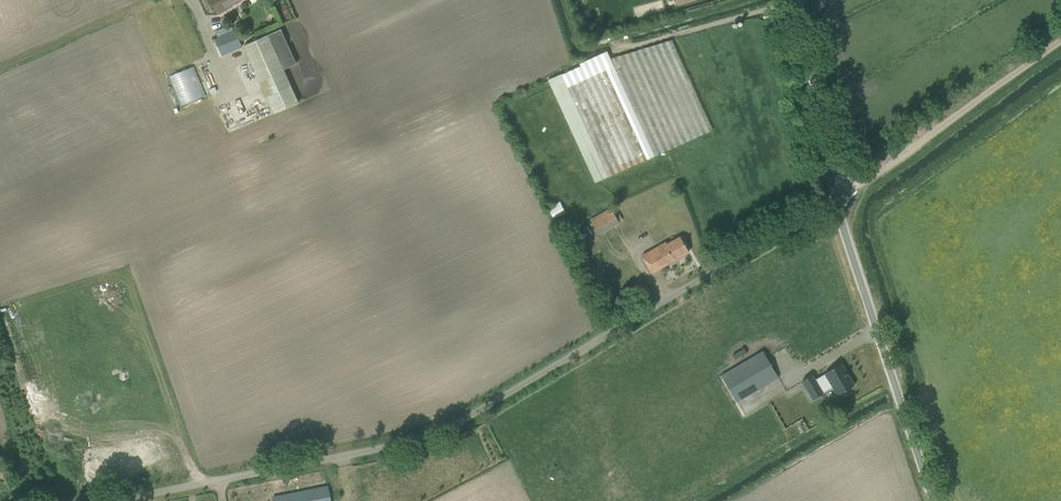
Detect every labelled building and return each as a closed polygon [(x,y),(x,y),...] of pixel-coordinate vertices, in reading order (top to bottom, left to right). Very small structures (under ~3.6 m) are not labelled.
[(219,13),(223,11),(228,7),(237,2),(238,4),(243,0),(211,0),(219,13)] [(274,113),(299,102),(284,69),(297,63),(281,29),(268,35),(268,34),(244,45),(274,113)] [(215,39),(222,55),(242,46),(235,30),(215,39)] [(599,55),(647,160),(712,130),(672,40),(611,59),(607,51),(599,55)] [(561,74),(548,80),(595,183),(608,177),(647,160),(599,55),(580,63),(581,66),(561,75),(561,74)] [(194,66),(170,76),(182,105),(206,95),(194,66)] [(559,202),(547,208),(553,219),(565,213),(559,202)] [(590,220),(598,235),(619,223),(618,222),(622,220),(619,214),(615,217),(611,208),(590,220)] [(642,256),(652,273),(689,252),(680,236),(667,244),(666,242),(642,256)] [(763,351),(721,375),(737,402),(778,377),(765,355),(763,351)] [(805,378),(802,380),(814,399),(817,397),(823,393),(822,391),(827,389),(827,390),(833,387),(838,395),(854,385),(841,363),(825,373),(815,380),(812,375),(805,378)] [(0,460),(0,479),(2,479),(10,475),(10,474),(3,459),(0,460)] [(273,497),(273,500),(330,500),(329,497),(327,486),(273,497)]
